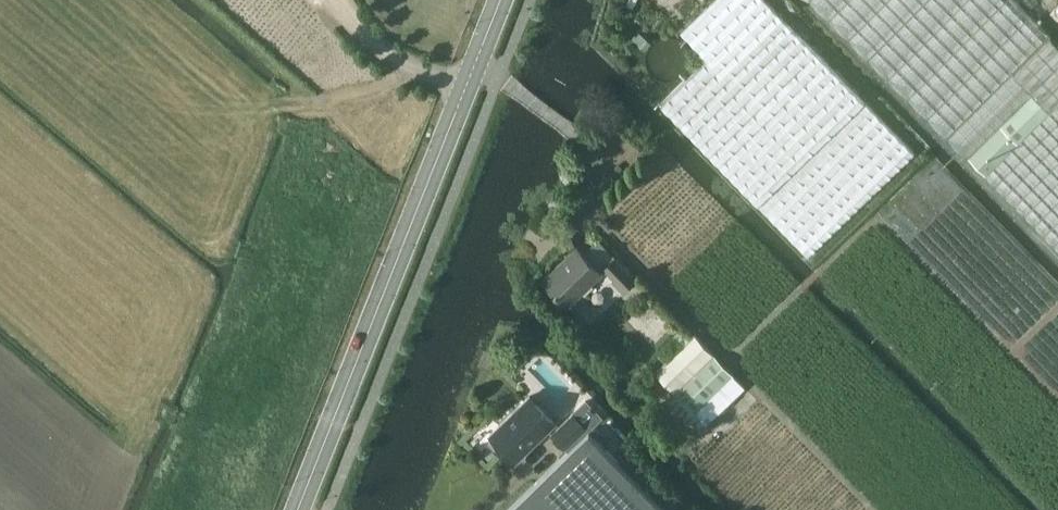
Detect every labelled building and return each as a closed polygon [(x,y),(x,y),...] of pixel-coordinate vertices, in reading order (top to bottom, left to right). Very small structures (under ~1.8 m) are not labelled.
[(916,153),(768,0),(713,0),(703,10),(681,30),(709,59),(662,104),(809,256),(916,153)] [(850,38),(968,156),(969,156),(985,173),(1057,247),(1057,41),(1055,38),(1017,0),(812,0),(850,38)] [(570,305),(603,272),(577,245),(543,278),(570,305)] [(623,293),(636,280),(614,257),(603,266),(614,278),(612,280),(623,293)] [(666,362),(657,372),(694,411),(700,417),(706,424),(746,386),(740,380),(734,373),(697,333),(691,338),(681,328),(657,352),(666,362)] [(517,462),(557,422),(530,395),(490,434),(517,462)] [(565,447),(588,425),(573,412),(552,433),(565,447)] [(590,429),(507,509),(668,509),(590,429)]
